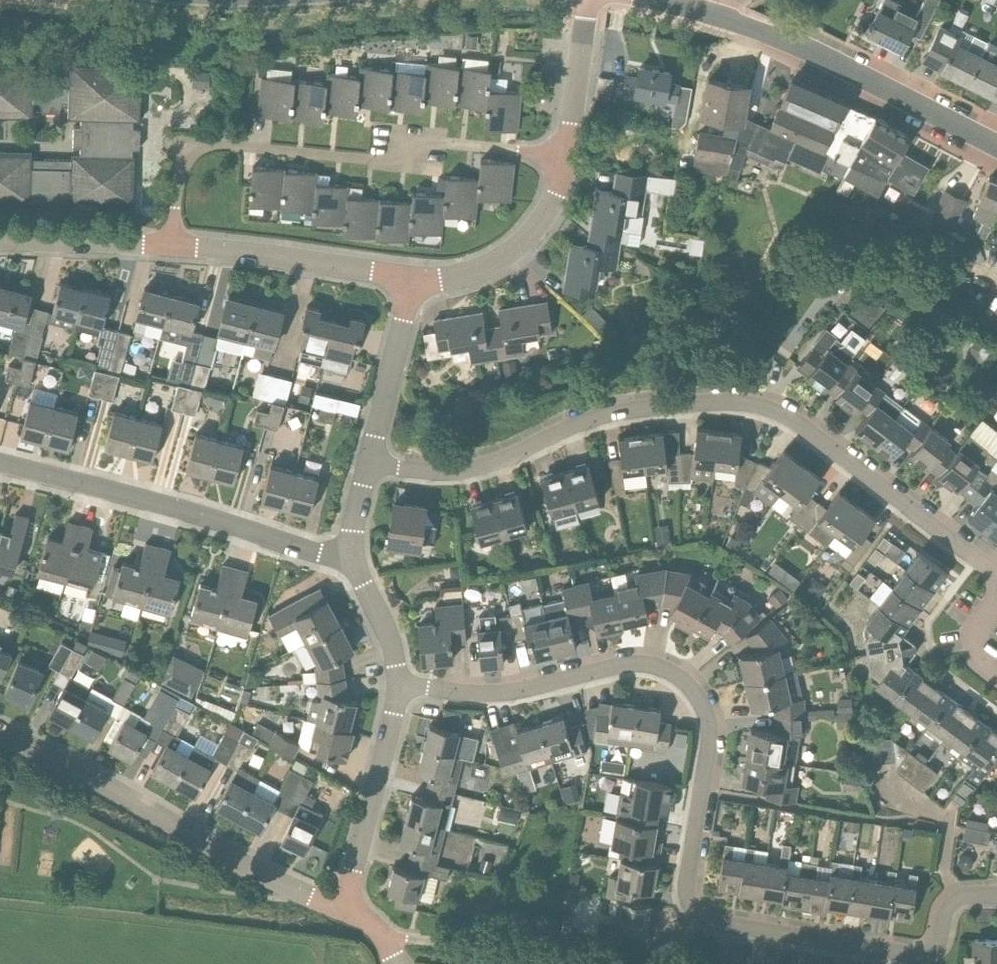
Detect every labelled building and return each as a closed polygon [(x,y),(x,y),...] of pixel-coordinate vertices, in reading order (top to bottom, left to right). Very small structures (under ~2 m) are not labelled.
[(867,36),(882,43),(884,40),(893,44),(894,41),(902,45),(901,48),(902,49),(910,34),(920,39),(931,16),(935,9),(922,8),(916,17),(898,7),(893,18),(880,11),(874,22),(873,21),(870,26),(871,27),(867,36)] [(953,22),(962,27),(968,15),(959,11),(953,22)] [(955,78),(967,84),(982,55),(988,43),(974,35),(971,41),(942,26),(929,51),(946,60),(942,69),(955,75),(953,78),(954,79),(955,78)] [(466,47),(477,48),(478,36),(467,35),(466,47)] [(418,48),(427,48),(428,39),(419,38),(418,48)] [(995,95),(996,91),(996,45),(989,41),(988,43),(982,55),(967,84),(967,85),(968,84),(980,91),(980,92),(981,92),(982,89),(995,95)] [(491,73),(500,74),(501,62),(491,61),(490,70),(490,73),(491,73)] [(422,112),(423,102),(428,64),(426,63),(425,75),(397,71),(392,70),(388,108),(422,112)] [(34,65),(0,64),(0,117),(33,118),(34,101),(40,101),(43,112),(59,112),(62,102),(69,102),(69,119),(82,119),(81,127),(74,126),(73,147),(81,147),(80,155),(72,155),(72,161),(32,160),(32,154),(0,153),(0,199),(31,200),(72,201),(134,203),(135,157),(133,156),(133,149),(140,149),(140,128),(133,128),(134,120),(141,121),(142,68),(69,65),(68,78),(34,77),(34,65)] [(455,105),(459,67),(428,64),(423,102),(455,105)] [(262,77),(268,78),(268,68),(268,67),(259,66),(258,77),(262,77)] [(296,78),(297,70),(272,66),(270,74),(296,78)] [(356,115),(358,105),(362,67),(360,67),(359,77),(329,74),(324,112),(356,115)] [(388,108),(392,70),(362,67),(358,105),(388,108)] [(486,108),(490,73),(490,70),(459,67),(455,105),(486,108)] [(623,92),(678,102),(680,86),(668,84),(670,73),(640,68),(638,79),(626,77),(623,92)] [(210,72),(193,72),(193,88),(210,88),(210,72)] [(521,93),(489,90),(491,73),(490,73),(486,108),(484,128),(517,131),(521,93)] [(324,112),(329,74),(327,74),(326,84),(295,81),(291,119),(323,122),(324,112)] [(295,81),(262,77),(258,115),(291,119),(295,81)] [(610,101),(613,80),(599,77),(595,99),(610,101)] [(742,120),(748,86),(709,80),(703,113),(742,120)] [(822,169),(841,178),(843,174),(849,164),(847,163),(873,121),(844,105),(845,104),(810,89),(791,80),(771,129),(758,124),(748,147),(783,162),(797,136),(829,153),(822,169)] [(887,179),(914,193),(925,174),(905,163),(908,158),(901,153),(909,138),(876,117),(873,121),(847,163),(849,164),(843,174),(856,181),(857,179),(880,192),(887,179)] [(730,153),(736,133),(700,128),(698,149),(693,170),(716,174),(714,183),(720,184),(726,165),(730,153)] [(730,153),(726,165),(741,170),(745,155),(730,153)] [(506,201),(510,201),(514,163),(481,160),(479,180),(475,218),(476,218),(478,198),(506,201)] [(249,205),(282,208),(286,170),(253,167),(249,205)] [(313,221),(317,183),(318,174),(286,170),(282,208),(313,212),(312,221),(313,221)] [(617,242),(627,243),(629,230),(642,232),(644,218),(641,217),(645,190),(674,195),(677,179),(647,177),(618,172),(616,184),(615,184),(614,193),(597,190),(592,227),(598,227),(597,239),(617,242)] [(444,215),(475,218),(479,180),(447,177),(445,196),(441,234),(442,234),(444,215)] [(737,180),(726,177),(726,178),(724,184),(736,188),(739,181),(737,180)] [(989,177),(979,200),(973,217),(976,218),(976,219),(983,222),(976,236),(985,240),(996,216),(996,181),(989,177)] [(344,235),(348,197),(349,187),(317,183),(313,221),(344,224),(343,235),(344,235)] [(934,218),(952,225),(964,200),(946,192),(934,218)] [(410,231),(441,234),(445,196),(413,193),(412,203),(408,241),(409,241),(410,231)] [(376,238),(380,200),(348,197),(344,235),(376,238)] [(376,238),(408,241),(412,203),(380,200),(376,238)] [(698,235),(708,238),(712,224),(702,221),(698,235)] [(965,241),(968,235),(952,228),(949,234),(965,241)] [(987,242),(995,246),(996,243),(996,237),(991,234),(987,242)] [(571,293),(595,297),(598,266),(614,269),(617,242),(597,239),(590,238),(589,246),(572,244),(566,280),(573,282),(571,293)] [(78,323),(88,290),(61,283),(52,315),(78,323)] [(22,327),(30,295),(1,287),(0,290),(0,320),(22,327)] [(165,325),(173,296),(145,288),(133,332),(145,335),(149,321),(164,325),(165,325)] [(101,327),(103,327),(103,326),(111,296),(88,290),(78,323),(101,329),(101,327)] [(865,293),(857,303),(877,318),(885,308),(865,293)] [(741,296),(741,305),(751,305),(750,295),(741,296)] [(173,296),(165,325),(164,325),(160,339),(186,346),(183,359),(184,359),(178,384),(190,388),(204,334),(191,331),(199,302),(173,296)] [(245,341),(256,304),(255,304),(254,308),(239,303),(241,300),(229,297),(218,338),(204,334),(190,388),(203,391),(204,391),(207,378),(210,366),(212,367),(217,346),(243,352),(245,341)] [(886,312),(892,317),(900,306),(894,301),(886,312)] [(877,318),(857,303),(850,313),(869,328),(877,318)] [(270,360),(274,345),(283,311),(271,308),(270,312),(255,308),(256,304),(245,341),(256,343),(253,356),(270,360)] [(522,337),(552,332),(549,309),(536,311),(535,305),(499,311),(502,328),(494,329),(500,360),(525,355),(522,337)] [(320,366),(333,320),(318,317),(320,310),(307,307),(302,327),(306,328),(301,348),(302,348),(299,360),(320,366)] [(584,315),(591,322),(599,314),(592,307),(584,315)] [(446,319),(447,326),(435,328),(440,357),(473,352),(475,364),(500,360),(494,329),(485,330),(482,313),(446,319)] [(320,366),(327,368),(347,373),(355,339),(359,340),(364,321),(351,318),(350,324),(333,320),(320,366)] [(932,336),(934,338),(942,328),(940,326),(929,318),(921,328),(932,336)] [(97,345),(101,346),(114,349),(118,330),(103,326),(103,327),(101,327),(101,329),(97,345)] [(24,358),(31,334),(15,330),(8,354),(24,358)] [(119,375),(130,334),(118,330),(114,349),(107,372),(119,375)] [(37,362),(43,337),(31,334),(24,358),(36,361),(37,362)] [(970,347),(971,356),(981,363),(992,348),(976,337),(970,347)] [(846,365),(846,364),(855,352),(836,338),(825,351),(816,344),(802,362),(812,369),(807,376),(819,386),(816,390),(822,394),(821,396),(821,397),(827,389),(846,365)] [(101,346),(95,370),(107,372),(114,349),(101,346)] [(24,358),(21,368),(17,383),(29,387),(36,361),(24,358)] [(517,377),(514,361),(503,363),(506,379),(517,377)] [(123,374),(134,376),(137,365),(126,362),(123,374)] [(5,380),(17,383),(21,368),(9,365),(5,380)] [(845,412),(850,416),(851,417),(859,408),(875,386),(855,370),(846,365),(827,389),(836,397),(835,398),(848,407),(845,412)] [(89,395),(101,397),(107,372),(95,370),(89,395)] [(119,375),(107,372),(101,397),(113,401),(119,375)] [(272,402),(279,377),(264,373),(262,383),(258,398),(272,402)] [(501,387),(500,375),(494,376),(489,381),(490,388),(501,387)] [(285,406),(292,381),(279,377),(272,402),(284,405),(285,406)] [(171,410),(184,413),(190,388),(178,384),(177,390),(171,410)] [(297,402),(309,405),(310,401),(312,390),(313,387),(301,384),(300,387),(298,399),(297,402)] [(883,392),(875,386),(859,408),(868,415),(855,431),(872,443),(901,406),(883,392)] [(39,388),(37,398),(57,402),(58,392),(39,388)] [(203,391),(190,388),(184,413),(196,416),(203,391)] [(339,399),(320,394),(316,393),(313,405),(321,408),(336,412),(336,411),(357,416),(360,403),(339,399)] [(45,442),(54,408),(30,401),(21,436),(22,436),(45,442)] [(272,402),(269,412),(265,427),(278,430),(284,405),(272,402)] [(921,419),(919,421),(901,406),(872,443),(892,459),(904,443),(913,449),(930,426),(921,419)] [(69,449),(79,414),(54,408),(45,442),(68,448),(68,449),(69,449)] [(333,424),(336,412),(321,408),(318,420),(333,424)] [(254,424),(265,427),(269,412),(257,409),(254,424)] [(129,454),(138,418),(114,412),(105,447),(106,448),(106,447),(129,454)] [(153,460),(162,425),(138,418),(129,454),(152,460),(153,460)] [(937,474),(954,452),(944,445),(948,440),(930,426),(913,449),(914,450),(907,459),(914,464),(916,461),(929,470),(929,469),(937,474)] [(713,465),(717,431),(697,429),(694,451),(680,451),(679,488),(690,489),(690,478),(713,480),(715,466),(713,465)] [(736,486),(744,489),(744,487),(756,462),(739,455),(742,434),(717,431),(713,465),(715,466),(737,469),(736,486)] [(680,451),(666,451),(664,433),(643,435),(646,470),(667,468),(670,488),(679,488),(680,451)] [(210,475),(220,442),(196,435),(186,469),(188,470),(188,469),(210,475)] [(623,473),(646,470),(643,435),(619,438),(621,459),(608,461),(614,490),(625,489),(623,473)] [(966,496),(996,457),(969,435),(958,447),(954,452),(937,474),(939,475),(934,482),(935,483),(936,482),(942,486),(945,482),(958,491),(958,490),(966,496)] [(234,482),(244,448),(220,442),(210,475),(233,482),(234,482)] [(783,493),(804,466),(784,451),(771,468),(756,462),(744,487),(745,487),(739,503),(748,507),(754,493),(772,506),(782,492),(783,493)] [(996,509),(996,472),(991,468),(996,460),(996,458),(996,457),(966,496),(978,505),(968,517),(982,529),(996,509)] [(285,507),(295,472),(271,466),(261,501),(262,501),(263,501),(285,507)] [(579,510),(600,504),(589,466),(568,472),(579,510)] [(820,501),(809,493),(820,478),(804,466),(783,493),(798,504),(789,516),(802,525),(820,501)] [(295,472),(285,507),(308,513),(308,514),(309,514),(319,479),(295,472)] [(552,516),(579,510),(568,472),(542,480),(552,516)] [(624,489),(614,491),(616,499),(626,497),(624,489)] [(818,520),(837,534),(837,533),(838,534),(859,507),(839,492),(828,507),(820,501),(802,525),(810,531),(818,520)] [(505,539),(529,533),(518,494),(494,501),(505,539)] [(481,545),(505,539),(494,501),(471,508),(481,545)] [(394,503),(388,546),(404,549),(405,538),(421,541),(421,543),(434,545),(437,526),(424,524),(426,507),(394,503)] [(850,573),(855,567),(872,543),(863,536),(875,519),(859,507),(838,534),(854,546),(844,559),(840,566),(850,573)] [(982,529),(996,540),(996,509),(982,529)] [(14,572),(29,518),(16,514),(10,533),(0,530),(0,568),(14,572)] [(64,581),(79,525),(68,522),(63,541),(48,537),(37,574),(64,581)] [(671,540),(669,524),(655,526),(658,547),(669,546),(669,540),(671,540)] [(79,525),(64,581),(92,588),(95,579),(103,581),(110,555),(88,549),(93,529),(79,525)] [(726,545),(737,551),(741,542),(730,536),(726,545)] [(884,553),(892,543),(884,537),(876,547),(884,553)] [(142,603),(159,547),(146,544),(139,567),(123,562),(121,569),(114,567),(107,594),(142,603)] [(142,603),(171,611),(180,578),(165,574),(171,551),(159,547),(142,603)] [(875,564),(884,553),(876,547),(867,558),(875,564)] [(907,570),(934,590),(947,573),(919,552),(907,570)] [(775,562),(768,571),(776,577),(780,571),(780,566),(775,562)] [(218,625),(234,568),(223,565),(217,588),(201,584),(192,618),(218,625)] [(462,577),(461,566),(450,567),(451,578),(462,577)] [(218,625),(248,634),(257,600),(241,595),(248,572),(234,568),(218,625)] [(646,607),(660,604),(666,568),(638,575),(640,583),(614,589),(615,594),(622,627),(624,626),(623,623),(649,617),(646,607)] [(675,619),(691,628),(709,596),(687,585),(689,573),(666,568),(660,604),(663,603),(672,605),(672,608),(679,612),(675,619)] [(921,609),(934,590),(907,570),(893,588),(921,609)] [(858,589),(866,578),(858,572),(850,583),(858,589)] [(622,627),(615,594),(593,597),(590,584),(574,587),(580,617),(593,614),(597,632),(605,631),(605,634),(611,638),(619,636),(623,630),(622,627)] [(6,595),(17,598),(20,588),(9,585),(6,595)] [(570,619),(580,617),(574,587),(564,588),(565,599),(545,604),(555,653),(575,648),(575,649),(577,648),(570,619)] [(768,598),(776,608),(788,598),(781,587),(768,598)] [(907,627),(921,609),(893,588),(880,606),(907,627)] [(340,625),(327,600),(317,606),(310,593),(269,614),(279,633),(297,625),(305,643),(315,639),(315,638),(340,625)] [(733,593),(729,602),(711,593),(709,596),(691,628),(693,625),(708,633),(712,626),(722,631),(728,639),(759,615),(746,600),(733,593)] [(555,653),(545,604),(543,604),(543,603),(522,608),(520,601),(508,604),(510,616),(514,642),(528,639),(533,659),(535,658),(555,653)] [(451,644),(467,642),(464,606),(442,608),(444,622),(419,624),(423,663),(453,661),(451,644)] [(898,638),(907,627),(880,606),(865,625),(871,629),(864,639),(871,671),(882,679),(879,684),(893,695),(913,669),(902,661),(904,658),(908,661),(915,652),(913,650),(915,649),(914,645),(912,646),(914,643),(905,636),(902,641),(898,638)] [(44,621),(51,624),(54,614),(47,611),(44,621)] [(499,618),(501,627),(496,628),(495,615),(479,616),(480,630),(478,630),(478,631),(481,666),(483,666),(483,665),(502,664),(504,664),(502,644),(514,642),(510,616),(499,618)] [(80,630),(90,632),(91,630),(93,622),(83,619),(80,630)] [(783,674),(783,673),(778,645),(786,638),(769,619),(746,637),(757,651),(740,655),(747,682),(783,674)] [(318,682),(345,681),(341,656),(353,650),(340,625),(315,638),(315,639),(305,643),(318,668),(317,668),(317,671),(303,672),(304,683),(318,682)] [(88,643),(103,649),(106,634),(91,630),(90,632),(88,643)] [(73,649),(62,642),(49,664),(60,669),(54,682),(55,683),(73,649)] [(3,675),(11,653),(1,649),(2,646),(0,645),(0,674),(3,675)] [(50,713),(72,726),(91,691),(90,691),(90,689),(71,679),(84,655),(73,649),(55,683),(64,688),(50,713)] [(160,683),(191,698),(205,670),(173,655),(160,683)] [(18,663),(5,693),(29,703),(42,673),(18,663)] [(908,716),(930,682),(913,669),(893,695),(904,704),(900,710),(908,716)] [(775,704),(776,717),(803,716),(803,700),(796,670),(783,673),(783,674),(747,682),(753,709),(775,704)] [(124,678),(112,700),(123,706),(135,683),(124,678)] [(317,722),(349,731),(356,703),(348,701),(345,681),(318,682),(319,692),(324,696),(323,700),(311,702),(306,720),(316,722),(317,722)] [(916,722),(918,719),(926,725),(947,695),(930,682),(908,716),(916,722)] [(109,746),(132,759),(146,734),(156,740),(163,728),(175,706),(179,699),(160,689),(137,729),(123,721),(109,746)] [(107,711),(111,703),(91,691),(72,726),(93,737),(107,711)] [(940,742),(941,740),(964,708),(947,695),(926,725),(928,726),(925,731),(940,742)] [(852,698),(838,698),(838,713),(852,713),(852,698)] [(235,713),(204,700),(201,706),(232,722),(235,713)] [(629,745),(635,706),(612,702),(610,715),(598,713),(594,740),(629,745)] [(175,706),(163,728),(173,733),(177,736),(183,726),(190,714),(175,706)] [(629,745),(655,749),(667,751),(671,724),(659,722),(661,709),(635,706),(629,745)] [(444,721),(460,724),(463,711),(447,708),(444,721)] [(955,740),(963,746),(981,721),(964,708),(941,740),(940,742),(948,749),(955,740)] [(836,713),(836,728),(852,728),(852,713),(838,713),(836,713)] [(573,757),(588,753),(580,725),(567,729),(564,716),(538,724),(547,754),(570,747),(573,757)] [(747,757),(795,764),(799,735),(804,735),(803,716),(776,717),(777,733),(751,729),(747,757)] [(301,745),(310,750),(346,759),(353,732),(349,731),(317,722),(316,722),(306,720),(306,721),(305,721),(299,744),(301,745)] [(227,764),(244,733),(243,732),(245,729),(230,721),(212,754),(195,745),(189,756),(173,782),(196,795),(216,758),(227,764)] [(981,721),(963,746),(965,747),(959,757),(977,770),(996,743),(996,732),(981,721)] [(258,723),(252,735),(269,744),(275,732),(258,723)] [(478,739),(459,734),(460,732),(430,724),(424,748),(453,757),(454,756),(464,758),(473,760),(478,739)] [(525,761),(547,754),(538,724),(517,731),(520,743),(507,747),(515,774),(527,770),(525,761)] [(269,744),(294,757),(301,745),(299,744),(276,731),(275,732),(269,744)] [(253,750),(259,739),(245,732),(244,733),(227,764),(237,770),(217,806),(239,818),(261,780),(239,768),(251,748),(253,750)] [(675,745),(686,747),(687,735),(677,733),(675,745)] [(896,768),(908,751),(893,740),(892,738),(882,739),(884,763),(895,761),(895,765),(896,768)] [(862,766),(884,763),(882,739),(858,742),(862,766)] [(167,744),(152,771),(173,782),(189,756),(167,744)] [(505,777),(515,774),(507,747),(497,750),(505,777)] [(464,758),(454,756),(453,757),(424,748),(418,772),(430,775),(427,788),(455,795),(459,779),(464,758)] [(911,783),(925,764),(908,751),(896,768),(896,772),(911,783)] [(914,756),(925,764),(928,759),(918,752),(914,756)] [(792,785),(795,764),(747,757),(743,783),(769,787),(767,798),(794,803),(797,785),(792,785)] [(303,776),(304,776),(309,766),(296,759),(290,770),(280,790),(261,780),(239,818),(260,830),(273,807),(284,812),(303,776)] [(615,762),(614,774),(624,776),(625,764),(615,762)] [(923,792),(937,773),(925,764),(911,783),(923,792)] [(861,786),(863,773),(861,773),(847,771),(844,788),(864,791),(864,786),(861,786)] [(528,773),(515,776),(518,784),(530,780),(528,773)] [(313,781),(304,776),(303,776),(284,812),(293,817),(282,841),(304,852),(323,814),(311,808),(316,799),(307,794),(313,781)] [(624,778),(622,793),(617,817),(656,824),(659,803),(667,804),(671,785),(624,778)] [(962,806),(976,787),(965,778),(951,798),(962,806)] [(436,830),(445,832),(446,829),(449,830),(455,807),(452,806),(455,795),(427,788),(424,799),(412,796),(405,822),(436,830)] [(661,842),(653,840),(656,824),(617,817),(613,840),(612,846),(620,846),(618,856),(622,857),(658,863),(661,842)] [(847,831),(857,832),(858,822),(848,820),(847,831)] [(405,822),(400,843),(412,846),(409,859),(437,866),(437,865),(441,852),(431,849),(436,830),(405,822)] [(963,838),(963,840),(988,845),(990,832),(965,826),(965,828),(966,829),(964,838),(963,838)] [(902,840),(911,842),(913,831),(904,829),(902,840)] [(732,856),(734,845),(725,843),(718,889),(739,892),(745,858),(732,856)] [(788,859),(789,859),(792,846),(783,844),(781,854),(780,864),(766,862),(760,895),(782,899),(788,859)] [(760,895),(766,862),(753,860),(755,849),(746,847),(745,858),(739,892),(760,895)] [(653,892),(658,863),(622,857),(619,877),(611,875),(608,896),(617,898),(638,901),(640,890),(653,892)] [(450,868),(437,865),(437,866),(409,859),(407,870),(394,867),(388,891),(398,894),(395,905),(415,910),(423,875),(434,878),(434,877),(447,880),(450,868)] [(789,860),(789,859),(788,859),(782,899),(781,905),(802,908),(810,863),(789,860)] [(477,871),(489,874),(492,865),(480,861),(477,871)] [(840,869),(841,863),(832,861),(831,867),(825,906),(847,909),(853,871),(840,869)] [(831,867),(810,863),(802,908),(824,912),(825,906),(831,867)] [(868,913),(873,879),(860,877),(862,866),(854,865),(853,871),(847,909),(868,913)] [(895,883),(897,872),(889,870),(887,881),(873,879),(868,913),(889,916),(895,883)] [(569,889),(578,890),(579,887),(580,874),(571,873),(569,886),(569,889)] [(895,883),(889,916),(911,920),(918,875),(910,873),(908,885),(895,883)] [(567,902),(577,903),(581,893),(569,891),(567,902)] [(644,902),(638,901),(617,898),(612,926),(602,923),(600,937),(626,941),(628,928),(646,931),(651,904),(644,903),(644,902)] [(974,940),(974,957),(961,957),(961,963),(996,963),(996,940),(974,940)]
